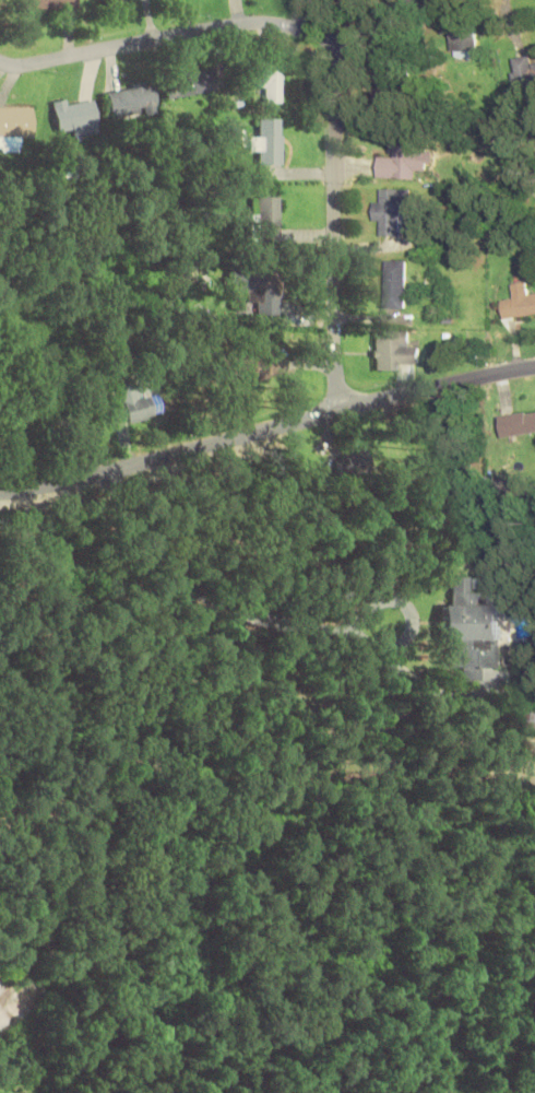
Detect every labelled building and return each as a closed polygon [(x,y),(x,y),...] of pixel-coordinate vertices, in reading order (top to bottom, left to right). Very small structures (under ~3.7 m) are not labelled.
[(80,0),(24,0),(24,9),(80,9),(80,0)] [(451,20),(451,49),(476,49),(476,20),(451,20)] [(515,88),(534,85),(534,63),(531,64),(530,56),(511,58),(515,88)] [(257,91),(268,91),(268,103),(282,103),(282,66),(257,66),(257,91)] [(417,100),(409,67),(381,74),(389,106),(417,100)] [(217,91),(215,71),(165,76),(167,97),(217,91)] [(109,91),(114,119),(159,111),(155,83),(109,91)] [(102,132),(95,96),(55,103),(59,131),(72,129),(73,137),(102,132)] [(0,106),(0,149),(20,149),(20,138),(33,138),(33,106),(0,106)] [(283,164),(283,118),(260,118),(260,136),(251,136),(251,152),(262,152),(262,164),(283,164)] [(377,177),(416,179),(417,166),(430,167),(431,140),(393,139),(392,156),(378,155),(377,177)] [(410,189),(382,189),(382,200),(373,200),(373,223),(381,223),(381,235),(400,235),(401,220),(410,220),(410,189)] [(281,242),(281,196),(258,196),(258,242),(281,242)] [(385,309),(406,309),(406,260),(385,260),(385,309)] [(256,316),(279,316),(281,272),(232,271),(232,293),(249,293),(248,304),(256,305),(256,316)] [(534,314),(534,292),(528,293),(527,281),(510,283),(511,296),(500,297),(503,318),(534,314)] [(407,331),(376,331),(375,368),(417,368),(417,346),(407,346),(407,331)] [(283,371),(282,348),(234,350),(235,383),(273,382),(273,371),(283,371)] [(111,397),(114,423),(161,417),(158,389),(141,391),(139,382),(119,385),(121,396),(111,397)] [(502,437),(534,433),(534,411),(499,415),(502,437)] [(335,458),(343,484),(376,474),(368,448),(335,458)] [(500,669),(499,604),(475,604),(475,593),(466,593),(466,581),(452,581),(453,604),(442,604),(443,640),(451,640),(451,667),(462,667),(462,681),(484,681),(484,669),(500,669)] [(18,1021),(0,998),(0,1035),(18,1021)]
